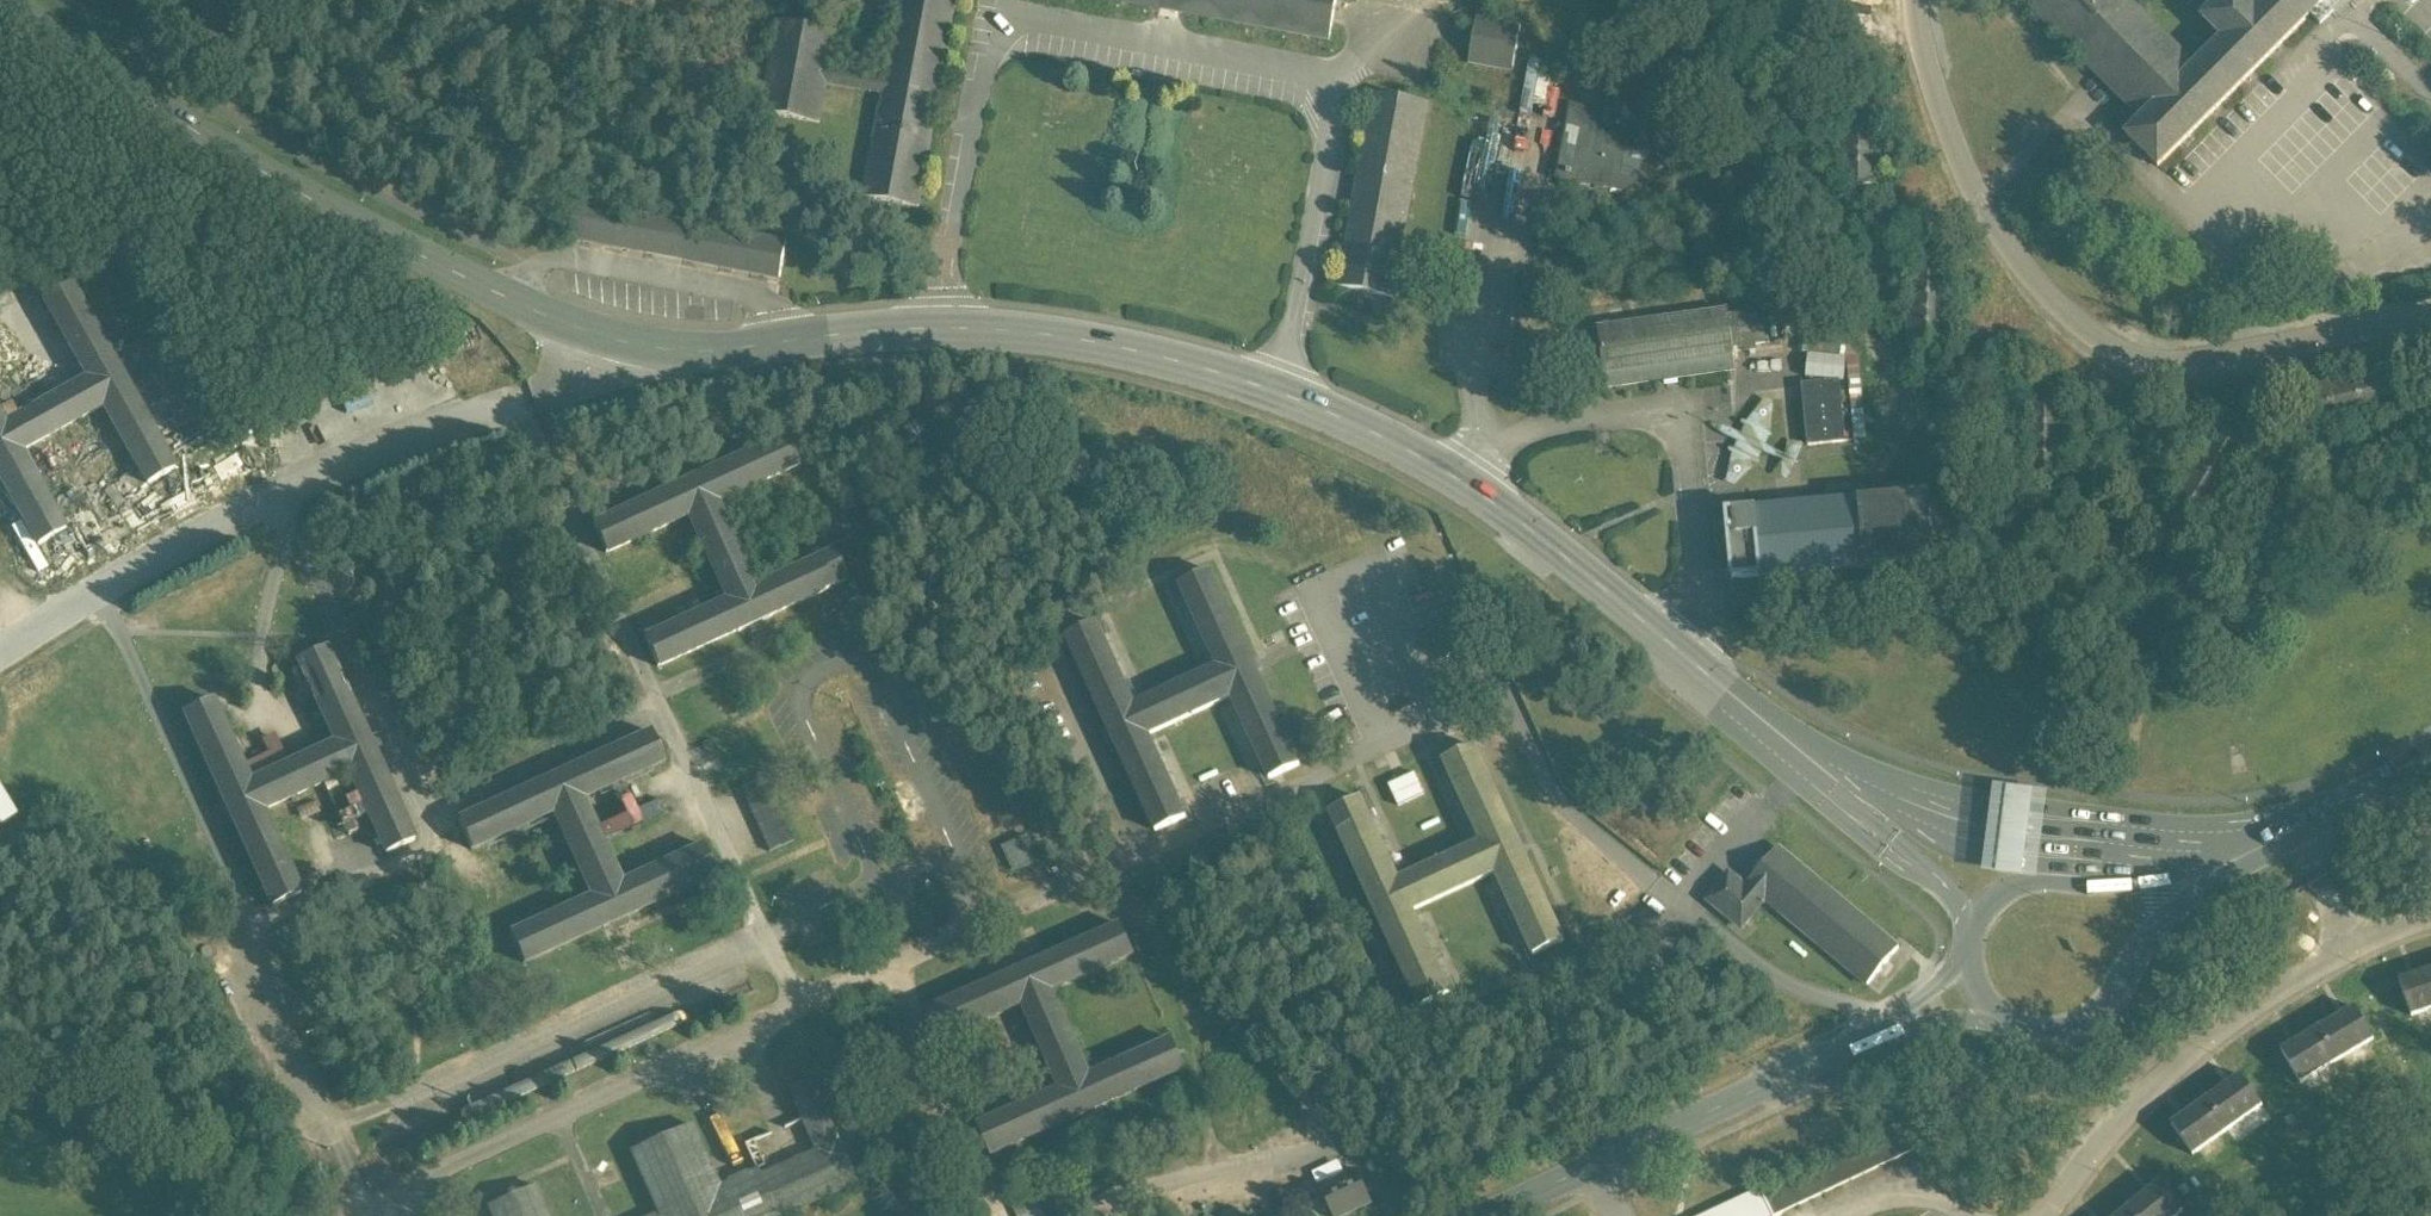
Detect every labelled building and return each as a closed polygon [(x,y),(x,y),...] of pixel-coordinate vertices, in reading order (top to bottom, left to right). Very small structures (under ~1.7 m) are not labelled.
[(885,79),(829,69),(836,32),(777,21),(760,112),(819,123),(827,83),(883,93),(863,197),(919,207),(957,0),(900,0),(885,79)] [(1330,40),(1337,0),(1116,0),(1330,40)] [(2255,7),(2248,0),(2221,0),(2203,18),(2224,38),(2195,67),(2132,5),(2130,7),(2124,0),(2023,0),(2143,119),(2127,135),(2158,166),(2311,14),(2321,24),(2344,0),(2262,0),(2255,7)] [(1521,27),(1496,22),(1498,15),(1489,13),(1488,21),(1477,19),(1469,63),(1513,71),(1521,27)] [(1427,103),(1374,93),(1338,287),(1391,297),(1427,103)] [(1607,114),(1572,108),(1559,178),(1623,190),(1637,180),(1640,164),(1655,154),(1645,139),(1648,122),(1631,118),(1621,104),(1607,114)] [(1881,116),(1841,116),(1839,188),(1880,189),(1881,116)] [(787,243),(572,202),(566,237),(781,278),(787,243)] [(115,360),(114,361),(71,285),(43,300),(87,379),(5,425),(0,416),(0,479),(38,547),(66,531),(21,453),(103,407),(147,486),(175,470),(133,394),(134,394),(115,360)] [(1728,312),(1598,330),(1601,353),(1604,373),(1605,373),(1607,388),(1735,370),(1733,355),(1734,355),(1733,348),(1746,346),(1746,351),(1757,349),(1756,344),(1770,342),(1766,314),(1729,319),(1728,312)] [(2391,368),(2312,388),(2323,428),(2402,408),(2391,368)] [(1839,372),(1808,374),(1809,385),(1803,386),(1809,446),(1845,442),(1839,372)] [(2066,406),(2026,406),(2025,478),(2066,478),(2066,406)] [(2250,448),(2217,428),(2169,506),(2202,526),(2250,448)] [(705,472),(669,488),(670,490),(591,526),(604,555),(686,518),(712,575),(725,602),(642,639),(656,669),(736,632),(737,634),(771,618),(770,617),(850,580),(836,551),(754,588),(715,504),(798,467),(784,437),(705,473),(705,472)] [(1928,494),(1726,512),(1727,519),(1714,520),(1719,574),(1732,572),(1732,579),(1934,560),(1928,494)] [(1134,705),(1097,623),(1066,637),(1103,717),(1102,717),(1118,752),(1119,752),(1156,831),(1186,817),(1148,735),(1231,697),(1269,779),(1300,765),(1263,686),(1264,685),(1247,650),(1246,651),(1210,571),(1180,585),(1218,667),(1134,705)] [(1282,631),(1261,641),(1266,651),(1287,641),(1282,631)] [(380,761),(364,726),(363,727),(326,647),(297,661),(335,743),(250,782),(213,699),(183,713),(220,792),(219,792),(235,827),(236,827),(272,906),(301,892),(263,810),(348,772),(386,854),(415,841),(379,762),(380,761)] [(621,883),(582,799),(665,761),(651,732),(572,767),(571,766),(536,782),(537,783),(458,821),(471,850),(553,812),(592,896),(510,934),(523,963),(603,928),(603,929),(639,913),(638,912),(717,875),(704,846),(621,883)] [(1398,882),(1360,799),(1331,813),(1368,892),(1367,892),(1383,927),(1384,927),(1420,1006),(1449,993),(1411,911),(1496,872),(1534,954),(1563,940),(1527,861),(1528,861),(1511,826),(1510,826),(1474,747),(1444,760),(1483,843),(1398,882)] [(531,756),(521,761),(531,781),(541,776),(531,756)] [(1388,786),(1398,807),(1424,795),(1415,774),(1388,786)] [(764,777),(740,788),(769,852),(793,841),(764,777)] [(2048,794),(1993,787),(1987,828),(1981,874),(2036,881),(2042,837),(2048,794)] [(15,814),(0,792),(0,824),(15,814)] [(607,823),(610,833),(667,815),(662,800),(641,806),(637,795),(624,799),(629,816),(607,823)] [(1028,836),(1004,847),(1015,871),(1039,861),(1028,836)] [(1899,948),(1778,847),(1744,887),(1729,874),(1708,899),(1742,927),(1765,900),(1868,985),(1899,948)] [(1090,1076),(1053,991),(1135,955),(1122,925),(1041,960),(1041,959),(1006,975),(1006,976),(927,1012),(940,1041),(1023,1004),(1060,1089),(978,1126),(991,1155),(1071,1121),(1072,1122),(1107,1106),(1107,1105),(1186,1069),(1173,1040),(1090,1076)] [(1042,948),(1032,927),(1022,931),(1031,952),(1042,948)] [(624,944),(614,949),(623,969),(633,965),(624,944)] [(2399,981),(2412,1017),(2430,1010),(2430,970),(2399,981)] [(2355,1008),(2281,1051),(2300,1083),(2374,1040),(2355,1008)] [(1289,1072),(1279,1081),(1299,1102),(1309,1092),(1289,1072)] [(2240,1075),(2171,1125),(2193,1155),(2262,1106),(2240,1075)] [(654,1215),(782,1215),(861,1181),(843,1139),(841,1140),(811,1078),(789,1088),(816,1151),(760,1176),(758,1171),(718,1188),(690,1124),(631,1151),(659,1214),(654,1215)] [(1708,1215),(1775,1215),(1919,1148),(1907,1122),(1708,1215)] [(1108,1134),(1087,1143),(1092,1153),(1112,1144),(1108,1134)] [(1320,1188),(1333,1215),(1345,1215),(1372,1203),(1357,1171),(1320,1188)] [(2118,1215),(2178,1215),(2183,1211),(2160,1182),(2118,1215)] [(534,1185),(488,1206),(492,1215),(548,1215),(534,1185)]
